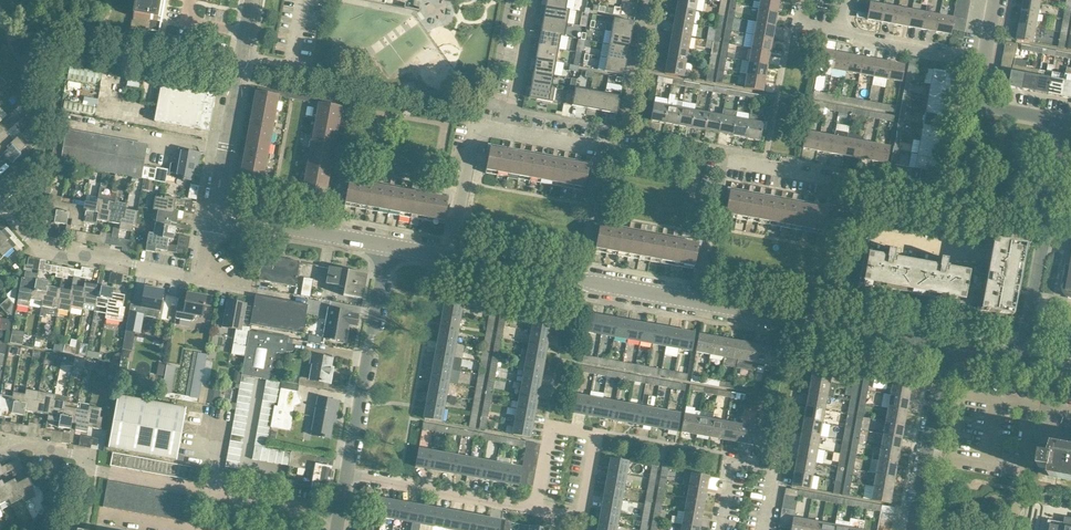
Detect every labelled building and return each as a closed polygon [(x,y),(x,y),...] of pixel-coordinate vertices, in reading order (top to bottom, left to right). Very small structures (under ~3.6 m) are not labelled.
[(148,38),(149,31),(159,32),(162,18),(161,18),(164,1),(166,1),(167,0),(136,0),(133,17),(133,20),(132,20),(129,34),(148,38)] [(546,6),(570,11),(570,10),(574,10),(576,0),(547,0),(546,6)] [(677,8),(695,11),(697,0),(678,0),(677,8)] [(759,9),(777,12),(780,0),(760,0),(759,9)] [(1034,0),(1024,0),(1022,12),(1039,15),(1042,1),(1034,0)] [(721,2),(718,15),(724,16),(727,3),(721,2)] [(968,11),(969,5),(956,2),(955,9),(968,11)] [(870,7),(868,14),(867,20),(881,22),(884,5),(871,3),(870,3),(870,7)] [(730,4),(727,17),(734,18),(736,5),(730,4)] [(868,14),(870,7),(857,5),(855,12),(857,12),(868,14)] [(898,8),(884,5),(881,22),(895,25),(898,8)] [(546,6),(543,19),(567,23),(570,11),(546,6)] [(677,8),(674,21),(693,24),(695,11),(677,8)] [(895,25),(909,27),(912,10),(898,8),(895,25)] [(777,12),(759,9),(756,22),(775,25),(777,12)] [(967,18),(968,11),(955,9),(953,15),(967,18)] [(922,30),(925,13),(912,10),(909,27),(922,30)] [(1022,12),(1020,26),(1037,29),(1039,15),(1022,12)] [(588,14),(584,13),(582,13),(579,26),(586,27),(588,14)] [(922,30),(936,32),(939,15),(925,13),(922,30)] [(722,29),(724,16),(718,15),(716,28),(722,29)] [(953,18),(939,15),(936,32),(950,35),(951,29),(953,22),(953,18)] [(966,25),(967,18),(953,15),(953,18),(953,22),(966,25)] [(734,18),(727,17),(725,30),(731,31),(734,18)] [(632,35),(634,22),(614,18),(611,31),(632,35)] [(541,32),(565,37),(567,23),(543,19),(541,32)] [(1064,20),(1061,34),(1067,35),(1070,21),(1064,20)] [(674,21),(672,34),(690,37),(693,24),(674,21)] [(773,39),(775,25),(756,22),(754,35),(773,39)] [(964,31),(966,25),(953,22),(951,29),(964,31)] [(1037,29),(1020,26),(1017,39),(1034,42),(1037,29)] [(708,34),(707,40),(713,41),(719,42),(722,29),(716,28),(715,35),(708,34)] [(725,30),(723,43),(729,44),(731,31),(725,30)] [(632,35),(611,31),(609,45),(629,49),(632,35)] [(541,32),(539,45),(559,48),(561,36),(565,37),(541,32)] [(672,34),(670,47),(688,50),(690,37),(672,34)] [(1061,34),(1059,47),(1065,48),(1067,35),(1061,34)] [(770,52),(773,39),(754,35),(752,48),(770,52)] [(713,41),(711,54),(717,55),(719,42),(713,41)] [(1006,42),(1005,48),(1017,50),(1018,44),(1006,42)] [(723,43),(720,56),(726,57),(729,44),(723,43)] [(536,58),(536,59),(556,62),(559,48),(539,45),(538,45),(536,58)] [(629,49),(609,45),(607,57),(627,61),(629,49)] [(670,47),(667,60),(686,63),(688,50),(670,47)] [(770,52),(752,48),(749,61),(768,65),(770,52)] [(1017,50),(1005,48),(1004,55),(1016,57),(1017,50)] [(818,67),(832,69),(835,52),(821,50),(818,67)] [(849,55),(835,52),(832,69),(845,72),(849,55)] [(709,67),(715,68),(717,55),(711,54),(709,67)] [(863,57),(849,55),(845,72),(860,74),(863,57)] [(1004,55),(1002,61),(1015,64),(1016,57),(1004,55)] [(724,70),(726,57),(720,56),(718,69),(724,70)] [(627,61),(607,57),(604,71),(624,75),(627,61)] [(876,60),(863,57),(860,74),(873,77),(876,60)] [(906,80),(911,81),(913,81),(917,59),(910,58),(906,80)] [(536,59),(534,71),(554,75),(556,62),(536,59)] [(665,73),(683,77),(686,63),(667,60),(665,73)] [(741,60),(739,73),(747,74),(765,78),(768,65),(749,61),(741,60)] [(873,77),(887,79),(890,62),(876,60),(873,77)] [(1015,64),(1002,61),(1001,68),(1013,70),(1014,66),(1015,64)] [(904,65),(890,62),(887,79),(901,82),(904,65)] [(67,80),(101,86),(103,69),(70,64),(67,80)] [(1036,92),(1049,94),(1053,73),(1054,65),(1048,64),(1047,71),(1040,70),(1036,92)] [(1010,87),(1023,90),(1027,68),(1014,66),(1013,70),(1012,77),(1010,87)] [(715,68),(709,67),(706,81),(712,82),(715,68)] [(1012,77),(1013,70),(1001,68),(1000,75),(1012,77)] [(1040,70),(1027,68),(1023,90),(1036,92),(1040,70)] [(722,84),(724,70),(718,69),(715,83),(722,84)] [(945,72),(939,71),(933,70),(930,84),(948,87),(951,75),(945,73),(945,72)] [(531,85),(555,89),(555,88),(552,88),(554,75),(534,71),(531,85)] [(1066,75),(1053,73),(1049,94),(1062,97),(1066,75)] [(744,88),(763,91),(765,78),(747,74),(744,88)] [(1066,75),(1062,97),(1070,98),(1070,76),(1066,75)] [(217,88),(163,78),(155,121),(209,131),(217,88)] [(930,84),(928,98),(946,101),(948,87),(930,84)] [(553,102),(555,89),(531,85),(529,98),(553,102)] [(294,99),(299,100),(300,95),(258,87),(257,91),(257,92),(256,92),(253,105),(254,105),(253,110),(252,110),(250,122),(271,126),(272,122),(274,123),(278,101),(276,100),(277,96),(281,97),(290,98),(294,99)] [(587,109),(587,108),(591,91),(575,88),(574,92),(572,106),(579,107),(587,109)] [(587,108),(602,111),(606,89),(605,89),(605,93),(591,91),(587,108)] [(606,89),(602,111),(617,114),(621,92),(606,89)] [(570,105),(572,106),(574,92),(569,91),(567,91),(564,104),(567,105),(570,105)] [(827,94),(813,91),(812,97),(826,100),(827,94)] [(841,96),(827,94),(826,100),(840,103),(841,96)] [(300,95),(299,100),(303,101),(307,101),(317,103),(316,103),(321,104),(320,109),(318,108),(314,130),(316,131),(316,134),(336,138),(339,126),(338,126),(339,121),(342,107),(341,107),(342,102),(300,95)] [(665,123),(678,125),(681,108),(676,107),(678,101),(674,100),(675,96),(670,95),(668,106),(665,123)] [(840,103),(854,105),(855,99),(841,96),(840,103)] [(928,98),(925,112),(943,115),(946,101),(928,98)] [(869,101),(855,99),(854,105),(867,108),(869,101)] [(63,111),(95,117),(97,105),(65,100),(63,111)] [(826,103),(812,101),(811,107),(825,109),(826,103)] [(867,108),(881,110),(882,104),(869,101),(867,108)] [(651,120),(665,123),(668,106),(654,103),(651,120)] [(839,106),(826,103),(825,109),(838,112),(839,106)] [(896,107),(882,104),(881,110),(895,113),(896,107)] [(838,112),(852,114),(853,108),(839,106),(838,112)] [(678,125),(692,128),(695,111),(681,108),(678,125)] [(867,111),(853,108),(852,114),(866,117),(867,111)] [(722,116),(719,133),(733,135),(736,118),(737,112),(723,109),(722,116)] [(692,128),(705,130),(708,113),(695,111),(692,128)] [(866,117),(879,119),(881,113),(867,111),(866,117)] [(925,112),(923,126),(941,129),(943,115),(925,112)] [(705,130),(719,133),(722,116),(708,113),(705,130)] [(895,116),(881,113),(879,119),(894,122),(895,116)] [(760,140),(762,130),(763,123),(764,117),(750,114),(749,121),(746,138),(760,140)] [(18,122),(12,116),(5,122),(7,124),(2,129),(0,127),(0,138),(18,122)] [(749,121),(736,118),(733,135),(746,138),(749,121)] [(0,158),(4,154),(9,150),(7,148),(22,135),(16,127),(19,124),(18,122),(0,138),(0,157),(0,158)] [(271,127),(271,126),(250,122),(248,137),(248,142),(247,142),(244,154),(270,158),(270,155),(268,154),(272,132),(270,132),(271,127),(275,128),(276,128),(271,127)] [(923,126),(920,140),(938,144),(941,129),(923,126)] [(67,130),(66,134),(61,164),(69,165),(84,168),(90,134),(67,130)] [(835,130),(834,137),(831,153),(845,156),(848,139),(849,133),(835,130)] [(806,131),(803,148),(816,151),(819,134),(806,131)] [(51,162),(61,164),(66,134),(56,132),(51,162)] [(114,139),(90,134),(84,168),(107,172),(114,139)] [(310,162),(310,166),(330,170),(333,157),(332,157),(333,152),(334,152),(336,138),(316,134),(315,135),(311,134),(311,135),(315,135),(315,140),(312,140),(308,162),(310,162)] [(819,134),(816,151),(831,153),(834,137),(819,134)] [(9,150),(4,154),(12,163),(21,156),(22,157),(23,157),(33,147),(22,135),(7,148),(9,150)] [(146,179),(154,181),(156,169),(143,167),(146,145),(114,139),(107,172),(146,179)] [(848,139),(845,156),(858,158),(861,141),(848,139)] [(920,140),(918,154),(936,157),(938,144),(920,140)] [(858,158),(873,161),(876,144),(861,141),(858,158)] [(876,144),(873,161),(886,163),(889,146),(876,144)] [(502,150),(490,148),(485,173),(497,175),(584,191),(589,166),(502,150)] [(177,178),(177,177),(176,177),(176,175),(183,177),(183,181),(185,181),(185,179),(192,180),(194,170),(193,169),(194,165),(197,166),(199,153),(180,150),(177,164),(173,163),(171,164),(170,170),(169,176),(177,178)] [(890,164),(898,165),(901,151),(898,151),(893,150),(890,164)] [(269,159),(270,158),(244,154),(242,168),(243,168),(242,173),(241,173),(238,186),(264,191),(264,190),(259,190),(260,185),(262,186),(266,164),(264,163),(265,159),(270,160),(270,159),(269,159)] [(936,157),(918,154),(915,168),(914,168),(913,170),(914,170),(912,179),(919,181),(921,170),(927,171),(927,169),(933,171),(936,157)] [(896,176),(898,165),(890,164),(888,175),(896,176)] [(906,167),(898,165),(896,176),(905,178),(907,169),(906,169),(906,167)] [(330,170),(310,166),(305,166),(309,167),(309,171),(306,171),(302,193),(305,193),(304,198),(299,197),(325,202),(327,189),(326,188),(327,184),(328,184),(330,170)] [(156,169),(154,181),(166,183),(168,170),(156,167),(156,169)] [(905,178),(912,179),(914,170),(913,170),(914,168),(906,167),(906,169),(907,169),(905,178)] [(152,191),(154,181),(146,179),(144,190),(152,191)] [(349,181),(345,206),(444,224),(448,199),(349,181)] [(191,184),(190,197),(199,198),(200,185),(191,184)] [(96,220),(108,222),(110,211),(108,211),(110,202),(111,197),(101,195),(103,188),(100,188),(98,200),(97,204),(95,214),(97,214),(96,220)] [(46,190),(43,204),(45,204),(43,216),(55,218),(56,211),(58,212),(61,198),(50,196),(51,190),(46,190)] [(824,235),(829,209),(730,191),(725,217),(824,235)] [(167,209),(174,210),(175,205),(184,207),(185,206),(192,207),(193,201),(164,196),(163,199),(155,197),(153,209),(157,210),(167,212),(167,209)] [(70,229),(71,226),(72,219),(69,219),(72,205),(73,200),(61,198),(58,212),(56,211),(55,218),(54,223),(67,225),(66,228),(70,229)] [(72,205),(69,219),(72,219),(71,226),(83,228),(84,225),(85,217),(82,216),(85,202),(73,200),(72,205)] [(95,227),(96,220),(97,214),(95,214),(97,204),(85,202),(82,216),(85,217),(84,225),(95,227)] [(126,205),(110,202),(108,211),(110,211),(108,222),(115,224),(114,228),(113,228),(111,238),(112,238),(111,245),(116,246),(118,239),(119,230),(121,218),(123,219),(125,209),(126,205)] [(138,212),(125,209),(123,219),(121,218),(119,230),(132,232),(133,226),(135,226),(138,212)] [(177,223),(178,218),(182,219),(183,212),(179,211),(174,210),(167,209),(167,212),(157,210),(155,222),(169,225),(170,222),(177,223)] [(180,224),(177,223),(170,222),(169,225),(155,222),(153,234),(163,236),(162,238),(169,239),(174,240),(176,228),(179,228),(180,224)] [(699,244),(600,226),(595,252),(684,268),(694,270),(699,244)] [(3,257),(16,245),(10,238),(12,237),(5,229),(1,232),(0,231),(0,232),(0,253),(3,257)] [(155,253),(156,249),(182,254),(183,254),(184,248),(177,247),(177,246),(168,244),(169,239),(162,238),(163,236),(153,234),(149,233),(148,235),(146,251),(155,253)] [(884,256),(880,255),(864,252),(861,265),(860,275),(857,287),(1012,316),(1025,245),(993,239),(988,265),(985,265),(983,276),(977,275),(977,273),(951,268),(949,268),(949,266),(947,265),(948,259),(936,257),(935,265),(927,264),(906,260),(898,259),(900,250),(889,248),(887,254),(885,254),(884,256)] [(300,262),(263,255),(259,280),(295,287),(300,262)] [(1068,281),(1067,282),(1066,282),(1065,283),(1064,284),(1064,285),(1063,286),(1063,287),(1062,288),(1062,289),(1062,290),(1062,291),(1063,292),(1063,293),(1063,294),(1064,294),(1065,295),(1065,296),(1066,296),(1067,297),(1068,297),(1069,297),(1070,298),(1070,264),(1068,281)] [(343,296),(363,300),(368,274),(348,271),(348,272),(341,271),(341,269),(329,267),(326,283),(345,286),(343,296)] [(29,307),(30,300),(33,285),(36,286),(37,280),(38,275),(25,272),(24,278),(22,278),(17,305),(29,307)] [(72,286),(70,297),(72,298),(71,307),(83,309),(83,308),(85,295),(83,294),(84,288),(79,287),(80,278),(74,277),(72,286)] [(49,282),(37,280),(36,286),(33,285),(30,300),(42,302),(44,293),(47,293),(48,287),(49,282)] [(94,311),(106,313),(109,299),(112,300),(113,293),(114,289),(102,286),(102,283),(98,282),(97,285),(96,292),(98,292),(94,310),(94,311)] [(84,288),(83,294),(85,295),(83,308),(94,310),(98,292),(96,292),(97,285),(85,283),(84,288)] [(59,289),(58,300),(60,300),(58,310),(70,312),(71,307),(72,298),(70,297),(72,286),(60,284),(59,289)] [(5,295),(8,297),(13,304),(14,304),(17,289),(16,289),(14,287),(5,295)] [(56,316),(58,310),(60,300),(58,300),(59,289),(48,287),(47,293),(44,293),(42,302),(40,316),(46,317),(47,315),(56,316)] [(140,333),(144,316),(158,318),(163,291),(145,287),(141,306),(131,304),(126,330),(122,349),(132,351),(135,332),(140,333)] [(448,289),(445,301),(463,304),(465,292),(448,289)] [(123,307),(125,296),(113,293),(112,300),(109,299),(106,313),(105,318),(122,322),(125,307),(123,307)] [(186,298),(180,297),(179,297),(175,318),(192,321),(195,319),(196,315),(203,316),(206,297),(187,294),(186,298)] [(255,297),(250,324),(303,334),(309,305),(256,295),(255,297)] [(12,316),(14,304),(13,304),(8,297),(0,305),(0,307),(8,315),(12,316)] [(493,297),(492,297),(490,309),(496,311),(499,298),(493,297)] [(503,299),(501,311),(507,312),(509,300),(503,299)] [(245,357),(246,347),(249,331),(250,327),(242,326),(246,304),(228,301),(223,327),(236,329),(232,351),(239,352),(238,355),(245,357)] [(445,301),(443,314),(460,317),(463,304),(445,301)] [(552,321),(554,308),(536,305),(534,318),(552,321)] [(329,309),(324,337),(345,341),(347,327),(348,324),(356,325),(358,315),(350,314),(350,313),(329,309)] [(494,324),(496,311),(490,309),(488,322),(494,324)] [(504,325),(507,312),(501,311),(498,324),(504,325)] [(443,314),(441,327),(458,330),(460,317),(443,314)] [(604,317),(591,315),(588,332),(601,334),(604,317)] [(614,337),(617,319),(604,317),(601,334),(614,337)] [(534,318),(532,331),(549,334),(552,321),(534,318)] [(0,329),(0,330),(9,332),(11,321),(2,319),(0,329)] [(630,322),(617,319),(614,337),(627,339),(630,322)] [(492,336),(494,324),(488,322),(485,335),(492,336)] [(643,324),(630,322),(627,339),(640,341),(643,324)] [(502,338),(504,325),(498,324),(496,337),(502,338)] [(656,326),(643,324),(640,341),(653,344),(656,326)] [(669,329),(656,326),(653,344),(666,346),(669,329)] [(441,327),(438,340),(456,343),(458,330),(441,327)] [(682,331),(669,329),(666,346),(679,348),(682,331)] [(246,347),(245,357),(241,375),(253,378),(254,376),(270,379),(276,352),(284,354),(285,351),(291,351),(292,351),(293,351),(294,350),(294,349),(295,349),(295,348),(295,347),(295,346),(295,345),(294,345),(294,344),(293,344),(293,343),(288,342),(288,338),(249,331),(246,347)] [(547,347),(549,334),(532,331),(529,343),(547,347)] [(695,333),(682,331),(679,348),(692,351),(695,333)] [(699,334),(696,352),(710,354),(714,337),(699,334)] [(24,337),(11,335),(10,343),(22,345),(24,337)] [(489,349),(492,336),(485,335),(483,348),(489,349)] [(496,337),(494,350),(500,351),(505,352),(506,346),(501,345),(502,338),(496,337)] [(710,354),(724,357),(727,339),(714,337),(710,354)] [(741,342),(727,339),(724,357),(722,366),(736,368),(737,359),(741,342)] [(438,340),(436,353),(453,356),(456,343),(438,340)] [(750,371),(751,362),(755,344),(741,342),(737,359),(736,368),(750,371)] [(64,343),(62,352),(74,354),(76,347),(70,346),(70,345),(64,343)] [(88,345),(80,344),(76,343),(76,347),(74,354),(86,356),(87,350),(88,345)] [(545,360),(547,347),(529,343),(527,356),(545,360)] [(757,363),(765,364),(768,347),(755,344),(751,362),(750,371),(756,372),(757,363)] [(779,367),(782,349),(768,347),(765,364),(764,371),(770,372),(771,366),(779,367)] [(487,362),(489,349),(483,348),(481,361),(487,362)] [(497,364),(500,351),(494,350),(491,363),(497,364)] [(186,396),(185,401),(198,404),(206,360),(207,354),(194,352),(186,396)] [(111,357),(114,362),(121,358),(118,353),(111,357)] [(434,366),(451,369),(459,371),(462,358),(453,356),(436,353),(434,366)] [(816,354),(813,367),(832,371),(834,358),(834,357),(816,354)] [(72,366),(74,357),(62,355),(60,364),(72,366)] [(299,380),(299,381),(298,385),(319,389),(319,390),(321,390),(322,382),(330,383),(332,373),(329,373),(332,359),(313,355),(311,364),(313,365),(311,380),(301,378),(300,378),(299,380)] [(583,361),(596,364),(597,358),(584,355),(583,361)] [(527,356),(525,369),(542,373),(545,360),(527,356)] [(86,359),(74,357),(72,366),(84,368),(86,359)] [(610,360),(597,358),(596,364),(609,366),(610,360)] [(623,363),(610,360),(609,366),(622,369),(623,363)] [(484,375),(487,362),(481,361),(478,374),(484,375)] [(857,362),(855,375),(861,376),(863,362),(857,361),(857,362)] [(495,377),(497,364),(491,363),(489,376),(495,377)] [(636,365),(623,363),(622,369),(635,371),(636,365)] [(866,363),(864,377),(870,378),(873,364),(866,363)] [(167,365),(161,397),(171,399),(174,399),(175,394),(172,394),(177,367),(167,365)] [(649,367),(636,365),(635,371),(648,373),(649,367)] [(434,366),(431,379),(449,382),(451,369),(434,366)] [(595,368),(582,366),(581,372),(594,374),(595,368)] [(662,370),(649,367),(648,373),(661,376),(662,370)] [(813,367),(811,381),(829,384),(832,371),(813,367)] [(608,370),(595,368),(594,374),(598,375),(597,381),(606,383),(607,376),(608,370)] [(891,372),(889,381),(911,385),(914,372),(895,368),(895,369),(894,373),(891,372)] [(525,369),(522,382),(540,385),(542,373),(525,369)] [(621,373),(608,370),(607,376),(620,379),(621,373)] [(661,376),(674,378),(675,372),(662,370),(661,376)] [(688,375),(675,372),(674,378),(687,381),(688,375)] [(634,375),(621,373),(620,379),(633,381),(634,375)] [(482,388),(484,375),(478,374),(476,387),(482,388)] [(240,381),(254,384),(255,378),(253,378),(241,375),(240,381)] [(647,377),(634,375),(633,381),(646,383),(647,377)] [(855,375),(852,388),(858,389),(861,376),(855,375)] [(493,390),(495,377),(489,376),(487,389),(493,390)] [(691,381),(705,384),(706,378),(692,376),(691,381)] [(660,380),(647,377),(646,383),(659,386),(660,380)] [(869,381),(870,378),(864,377),(862,390),(868,391),(873,392),(874,382),(869,381)] [(718,386),(719,381),(706,378),(705,384),(718,386)] [(266,379),(265,387),(280,390),(281,383),(282,382),(270,380),(266,379)] [(431,379),(429,392),(446,395),(449,382),(431,379)] [(659,386),(672,388),(673,382),(660,380),(659,386)] [(240,381),(239,388),(252,390),(254,384),(240,381)] [(718,386),(732,389),(733,383),(719,381),(718,386)] [(811,381),(808,394),(827,397),(833,398),(835,385),(829,384),(811,381)] [(888,381),(887,388),(892,389),(890,395),(909,398),(911,385),(889,381),(888,381)] [(522,382),(520,395),(537,398),(540,385),(522,382)] [(673,382),(672,388),(685,390),(686,384),(673,382)] [(271,422),(270,427),(289,431),(293,408),(301,405),(296,392),(297,386),(285,383),(281,383),(280,390),(279,396),(278,403),(277,407),(274,406),(273,409),(272,415),(271,422)] [(746,391),(747,386),(733,383),(732,389),(746,391)] [(689,391),(703,393),(704,388),(690,385),(689,391)] [(746,391),(760,394),(761,388),(747,386),(746,391)] [(280,390),(265,387),(264,393),(279,396),(280,390)] [(480,401),(482,388),(476,387),(474,400),(480,401)] [(14,388),(14,392),(12,398),(11,407),(14,407),(13,413),(24,416),(25,411),(26,405),(23,404),(26,390),(14,388)] [(239,388),(238,395),(251,397),(252,390),(239,388)] [(718,390),(704,388),(703,393),(717,396),(718,390)] [(760,394),(774,397),(775,391),(761,388),(760,394)] [(856,402),(858,389),(852,388),(850,401),(856,402)] [(13,413),(14,407),(11,407),(12,398),(14,392),(1,389),(0,398),(0,410),(0,411),(0,416),(12,418),(13,413)] [(490,403),(493,390),(487,389),(484,402),(490,403)] [(25,411),(37,413),(38,402),(36,401),(38,392),(26,390),(23,404),(26,405),(25,411)] [(717,396),(730,398),(731,392),(718,390),(717,396)] [(865,404),(868,391),(862,390),(859,403),(865,404)] [(209,391),(206,404),(218,406),(220,393),(209,391)] [(55,395),(38,392),(36,401),(38,402),(37,413),(48,415),(50,409),(52,409),(55,395)] [(429,392),(426,405),(444,408),(446,395),(429,392)] [(745,395),(731,392),(730,398),(744,401),(745,395)] [(264,393),(263,400),(278,403),(279,396),(264,393)] [(827,397),(808,394),(806,408),(824,411),(827,397)] [(47,420),(59,422),(60,416),(63,416),(65,407),(65,402),(66,397),(55,395),(52,409),(50,409),(48,415),(47,420)] [(109,448),(177,460),(186,408),(118,395),(109,448)] [(238,395),(237,401),(250,403),(251,397),(238,395)] [(520,395),(518,408),(535,411),(537,398),(520,395)] [(573,413),(586,415),(589,397),(577,395),(576,395),(573,413)] [(759,397),(745,395),(744,401),(758,403),(759,397)] [(890,395),(888,408),(907,411),(909,398),(890,395)] [(602,400),(589,397),(586,415),(599,417),(602,400)] [(773,400),(759,397),(758,403),(772,405),(773,400)] [(336,416),(339,402),(318,398),(311,436),(325,438),(325,437),(330,438),(333,423),(331,422),(333,416),(336,416)] [(263,400),(261,406),(273,409),(274,406),(277,407),(278,403),(263,400)] [(477,414),(480,401),(474,400),(471,413),(477,414)] [(599,417),(612,420),(615,402),(602,400),(599,417)] [(237,401),(236,408),(249,410),(250,403),(237,401)] [(850,401),(848,415),(854,416),(856,402),(850,401)] [(488,416),(490,403),(484,402),(482,415),(488,416)] [(628,404),(615,402),(612,420),(625,422),(628,404)] [(859,403),(857,417),(863,418),(865,404),(859,403)] [(625,422),(638,424),(641,407),(628,404),(625,422)] [(441,422),(444,408),(426,405),(424,419),(441,422)] [(89,406),(89,411),(87,420),(90,421),(88,427),(100,430),(102,418),(100,417),(102,409),(89,406)] [(261,406),(260,413),(272,415),(273,409),(261,406)] [(668,406),(667,411),(664,429),(677,431),(681,414),(681,409),(668,406)] [(71,429),(70,433),(75,433),(75,430),(76,424),(74,423),(76,409),(65,407),(63,416),(60,416),(59,422),(58,427),(71,429)] [(654,409),(641,407),(638,424),(651,427),(654,409)] [(236,408),(235,414),(248,417),(249,410),(236,408)] [(518,408),(515,421),(533,424),(535,411),(518,408)] [(806,408),(804,420),(822,423),(824,411),(806,408)] [(888,408),(886,421),(904,425),(907,411),(888,408)] [(88,432),(88,427),(90,421),(87,420),(89,411),(76,409),(74,423),(76,424),(75,430),(88,432)] [(651,427),(664,429),(667,411),(654,409),(651,427)] [(260,413),(259,420),(271,422),(272,415),(260,413)] [(469,427),(475,428),(477,414),(471,413),(469,427)] [(235,414),(233,421),(247,423),(248,417),(235,414)] [(685,414),(682,432),(696,435),(699,417),(685,414)] [(482,415),(479,429),(485,430),(486,429),(488,416),(482,415)] [(851,428),(854,416),(848,415),(845,427),(851,428)] [(696,435),(709,437),(712,419),(699,417),(696,435)] [(857,417),(854,429),(860,430),(863,418),(857,417)] [(712,419),(709,437),(723,440),(726,422),(712,419)] [(259,420),(258,426),(270,428),(270,427),(271,422),(259,420)] [(804,420),(801,433),(820,436),(822,423),(804,420)] [(233,421),(232,427),(245,430),(247,423),(233,421)] [(513,434),(513,435),(530,438),(533,424),(515,421),(513,434)] [(902,438),(904,425),(886,421),(883,434),(902,438)] [(723,440),(737,442),(740,424),(726,422),(723,440)] [(422,429),(435,431),(436,425),(423,423),(422,429)] [(740,424),(737,442),(750,445),(754,427),(740,424)] [(436,425),(435,431),(448,434),(449,428),(436,425)] [(258,426),(257,433),(269,435),(270,428),(258,426)] [(232,427),(231,434),(244,436),(245,430),(232,427)] [(750,445),(764,447),(765,447),(768,429),(754,427),(750,445)] [(849,442),(851,428),(845,427),(843,441),(849,442)] [(449,428),(448,434),(461,436),(462,430),(449,428)] [(858,444),(860,430),(854,429),(852,442),(858,444)] [(461,436),(474,439),(475,432),(462,430),(461,436)] [(475,432),(474,439),(487,441),(488,435),(475,432)] [(257,433),(256,439),(267,441),(269,435),(257,433)] [(801,433),(799,446),(817,449),(820,436),(801,433)] [(231,434),(230,440),(243,443),(244,436),(231,434)] [(883,434),(881,448),(899,451),(902,438),(883,434)] [(487,441),(500,443),(501,437),(488,435),(487,441)] [(514,439),(501,437),(500,443),(513,446),(514,439)] [(256,439),(254,446),(255,446),(262,447),(266,448),(267,441),(256,439)] [(513,446),(526,448),(527,442),(514,439),(513,446)] [(230,440),(229,447),(242,449),(243,443),(230,440)] [(847,455),(849,442),(843,441),(841,454),(847,455)] [(540,444),(527,442),(526,448),(539,451),(540,444)] [(852,442),(850,455),(856,456),(858,444),(852,442)] [(1056,448),(1057,446),(1044,444),(1042,454),(1039,468),(1040,468),(1037,482),(1056,486),(1058,477),(1070,479),(1070,451),(1056,448)] [(255,446),(252,459),(259,460),(262,447),(255,446)] [(799,446),(797,459),(815,463),(817,449),(799,446)] [(229,447),(228,454),(241,456),(242,449),(229,447)] [(262,447),(259,460),(267,462),(269,449),(266,448),(262,447)] [(1001,456),(1010,458),(1012,449),(1003,447),(1001,456)] [(538,458),(539,451),(526,448),(524,455),(538,458)] [(897,464),(899,451),(881,448),(878,461),(897,464)] [(269,449),(267,462),(274,463),(276,450),(269,449)] [(415,466),(428,469),(432,451),(419,449),(418,449),(415,466)] [(276,450),(274,463),(281,464),(283,451),(276,450)] [(283,451),(281,464),(288,466),(290,453),(283,451)] [(334,459),(292,451),(289,463),(289,466),(314,470),(311,489),(320,490),(322,491),(328,492),(334,459)] [(445,453),(432,451),(428,469),(441,471),(445,453)] [(110,466),(117,467),(119,454),(113,453),(110,466)] [(441,471),(454,474),(458,456),(445,453),(441,471)] [(117,467),(123,468),(126,455),(119,454),(117,467)] [(228,454),(227,460),(240,462),(241,456),(228,454)] [(844,468),(847,455),(841,454),(838,467),(844,468)] [(132,456),(126,455),(123,468),(130,469),(132,456)] [(537,465),(538,458),(524,455),(523,462),(537,465)] [(850,455),(847,468),(853,469),(856,456),(850,455)] [(130,469),(136,470),(139,457),(132,456),(130,469)] [(471,458),(458,456),(454,474),(467,476),(471,458)] [(145,459),(139,457),(136,470),(143,472),(145,459)] [(467,476),(480,478),(483,460),(471,458),(467,476)] [(611,458),(609,470),(626,474),(628,461),(614,459),(611,458)] [(143,472),(150,473),(152,460),(145,459),(143,472)] [(797,459),(794,472),(813,476),(815,463),(797,459)] [(159,461),(152,460),(150,473),(156,474),(159,461)] [(240,462),(227,460),(225,467),(238,469),(240,462)] [(496,462),(483,460),(480,478),(493,481),(496,462)] [(12,461),(7,464),(11,471),(16,468),(12,461)] [(159,461),(156,474),(163,475),(165,462),(159,461)] [(878,461),(876,474),(895,477),(897,464),(878,461)] [(165,462),(163,475),(169,476),(172,463),(165,462)] [(493,481),(506,483),(509,465),(496,462),(493,481)] [(535,472),(537,465),(523,462),(522,467),(522,469),(535,472)] [(172,463),(169,476),(176,478),(178,465),(172,463)] [(5,473),(11,471),(7,464),(2,467),(5,473)] [(178,465),(176,478),(182,479),(185,466),(178,465)] [(522,467),(509,465),(506,483),(519,485),(520,483),(521,476),(522,469),(522,467)] [(652,466),(650,478),(656,479),(658,467),(652,465),(652,466)] [(185,466),(182,479),(189,480),(191,467),(185,466)] [(189,481),(198,483),(200,469),(191,467),(189,480),(189,481)] [(662,467),(660,481),(666,482),(668,469),(662,467)] [(838,467),(836,480),(842,481),(844,468),(838,467)] [(847,468),(845,482),(851,483),(853,469),(847,468)] [(534,479),(535,472),(522,469),(521,476),(534,479)] [(624,487),(626,474),(609,470),(606,483),(624,487)] [(794,472),(792,486),(810,489),(813,476),(794,472)] [(707,489),(709,476),(692,473),(689,486),(707,489)] [(876,474),(874,487),(892,490),(895,477),(876,474)] [(533,486),(534,479),(521,476),(520,483),(533,486)] [(24,503),(36,498),(31,490),(34,488),(28,478),(17,483),(20,489),(18,491),(22,499),(24,503)] [(650,478),(647,491),(653,492),(656,479),(650,478)] [(15,479),(4,485),(8,491),(5,492),(9,500),(11,504),(22,499),(18,491),(20,489),(17,483),(15,479)] [(9,500),(5,492),(8,491),(4,485),(2,480),(0,481),(0,505),(9,500)] [(836,480),(833,493),(839,494),(842,481),(836,480)] [(112,495),(114,482),(108,481),(106,493),(112,495)] [(663,495),(666,482),(660,481),(657,494),(663,495)] [(121,483),(114,482),(112,495),(119,496),(121,483)] [(845,482),(842,495),(849,496),(851,483),(845,482)] [(127,484),(121,483),(119,496),(125,497),(127,484)] [(606,483),(604,496),(622,500),(624,487),(606,483)] [(134,485),(127,484),(125,497),(132,498),(134,485)] [(140,487),(134,485),(132,498),(138,499),(140,487)] [(689,486),(687,499),(704,502),(707,489),(689,486)] [(147,488),(140,487),(138,499),(145,501),(147,488)] [(871,500),(890,504),(892,490),(874,487),(871,500)] [(153,489),(147,488),(145,501),(151,502),(153,489)] [(786,488),(784,495),(798,497),(799,490),(786,488)] [(160,490),(153,489),(151,502),(158,503),(160,490)] [(167,491),(160,490),(158,503),(164,504),(167,491)] [(799,490),(798,497),(812,499),(813,493),(799,490)] [(173,493),(167,491),(164,504),(171,505),(173,493)] [(647,491),(645,504),(651,505),(653,492),(647,491)] [(103,507),(110,508),(112,495),(106,493),(103,507)] [(180,494),(173,493),(171,505),(177,507),(180,494)] [(826,495),(813,493),(812,499),(825,502),(826,495)] [(186,495),(180,494),(177,507),(184,508),(186,495)] [(661,508),(663,495),(657,494),(655,507),(661,508)] [(112,495),(110,508),(116,509),(119,496),(112,495)] [(193,496),(186,495),(184,508),(190,509),(193,496)] [(784,495),(783,501),(796,504),(798,497),(784,495)] [(826,495),(825,502),(839,504),(840,498),(826,495)] [(116,509),(123,510),(125,497),(119,496),(116,509)] [(199,497),(193,496),(190,509),(197,510),(199,497)] [(619,513),(622,500),(604,496),(602,509),(619,513)] [(125,497),(123,510),(129,512),(132,498),(125,497)] [(384,499),(372,497),(368,514),(369,514),(381,517),(384,499)] [(129,512),(136,513),(138,499),(132,498),(129,512)] [(854,500),(840,498),(839,504),(853,507),(854,500)] [(138,499),(136,513),(142,514),(145,501),(138,499)] [(394,519),(397,502),(384,499),(381,517),(394,519)] [(704,502),(687,499),(685,512),(702,515),(704,502)] [(854,500),(853,507),(866,509),(867,503),(854,500)] [(142,514),(149,515),(151,502),(145,501),(142,514)] [(783,501),(782,508),(795,510),(796,504),(783,501)] [(151,502),(149,515),(155,516),(158,503),(151,502)] [(410,504),(397,502),(394,519),(407,521),(410,504)] [(155,516),(162,518),(164,504),(158,503),(155,516)] [(882,506),(867,503),(866,509),(881,512),(881,511),(882,506)] [(164,504),(162,518),(168,519),(171,505),(164,504)] [(410,504),(407,521),(413,522),(411,529),(419,529),(420,524),(423,506),(410,504)] [(645,504),(642,517),(649,518),(651,505),(645,504)] [(168,519),(175,520),(177,507),(171,505),(168,519)] [(436,509),(423,506),(420,524),(433,526),(436,509)] [(882,506),(881,511),(894,514),(895,508),(882,506)] [(177,507),(175,520),(181,521),(184,508),(177,507)] [(655,507),(653,519),(659,521),(661,508),(655,507)] [(181,521),(188,522),(190,509),(184,508),(181,521)] [(782,508),(781,514),(794,516),(795,510),(782,508)] [(188,522),(194,524),(197,510),(190,509),(188,522)] [(449,511),(436,509),(433,526),(446,528),(449,511)] [(602,509),(599,522),(617,525),(619,513),(602,509)] [(449,511),(446,528),(455,529),(459,529),(462,513),(449,511)] [(892,520),(894,514),(881,511),(881,512),(880,518),(892,520)] [(700,528),(702,515),(685,512),(682,525),(700,528)] [(462,513),(459,529),(473,529),(475,516),(462,513)] [(781,514),(780,521),(793,523),(794,518),(794,516),(781,514)] [(475,516),(473,529),(486,529),(488,518),(475,516)] [(640,529),(641,529),(646,529),(649,518),(642,517),(637,516),(636,525),(641,526),(640,529)] [(1065,517),(1063,526),(1050,524),(1049,529),(1070,529),(1070,518),(1065,517)] [(488,518),(486,529),(500,529),(501,521),(488,518)] [(793,523),(792,529),(791,529),(806,529),(808,521),(794,518),(793,523)] [(891,527),(892,520),(880,518),(879,525),(891,527)] [(792,529),(793,523),(780,521),(778,527),(792,529)] [(808,521),(806,529),(820,529),(821,523),(808,521)]
